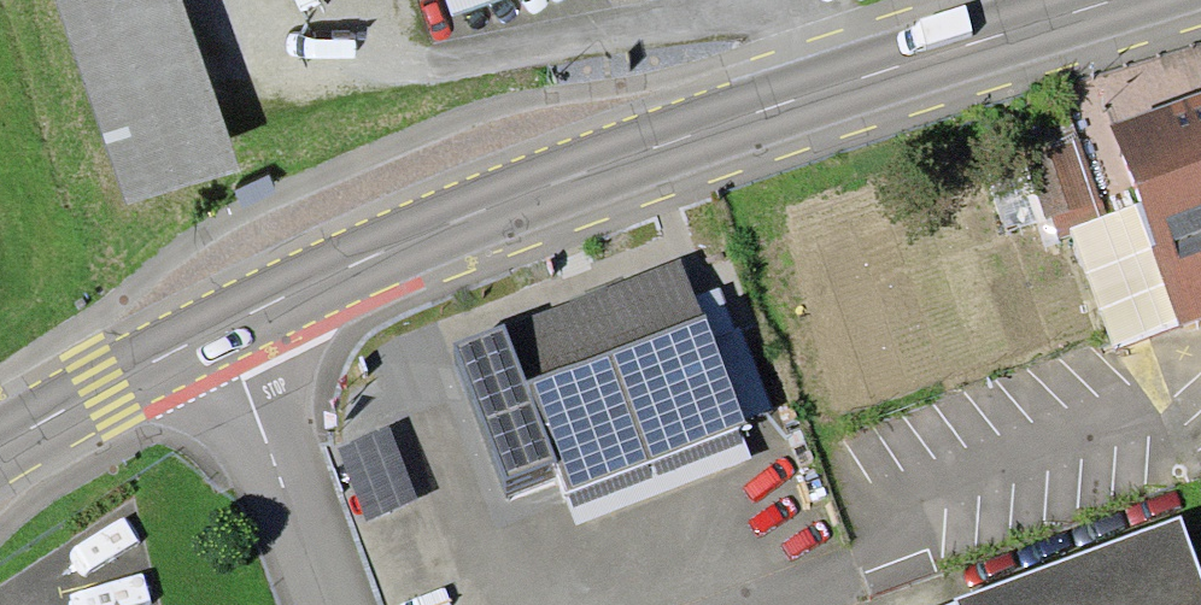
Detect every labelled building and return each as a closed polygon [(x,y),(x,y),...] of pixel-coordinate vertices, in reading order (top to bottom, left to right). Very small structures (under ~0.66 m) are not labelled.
[(128,206),(241,167),(183,0),(57,0),(128,206)] [(451,16),(499,0),(446,0),(451,16)] [(1112,127),(1142,202),(1156,246),(1151,247),(1179,326),(1200,318),(1200,93),(1112,127)] [(1068,227),(1107,214),(1081,138),(1033,154),(1061,237),(1071,234),(1068,227)] [(1156,246),(1142,202),(1107,214),(1068,227),(1071,234),(1114,350),(1179,326),(1151,247),(1156,246)] [(737,426),(745,423),(680,259),(455,342),(505,481),(556,463),(567,492),(737,426)] [(743,443),(737,426),(567,492),(572,508),(743,443)] [(418,501),(388,427),(340,446),(370,520),(418,501)] [(956,599),(956,604),(957,604),(1200,604),(1200,571),(1181,516),(956,599)]
